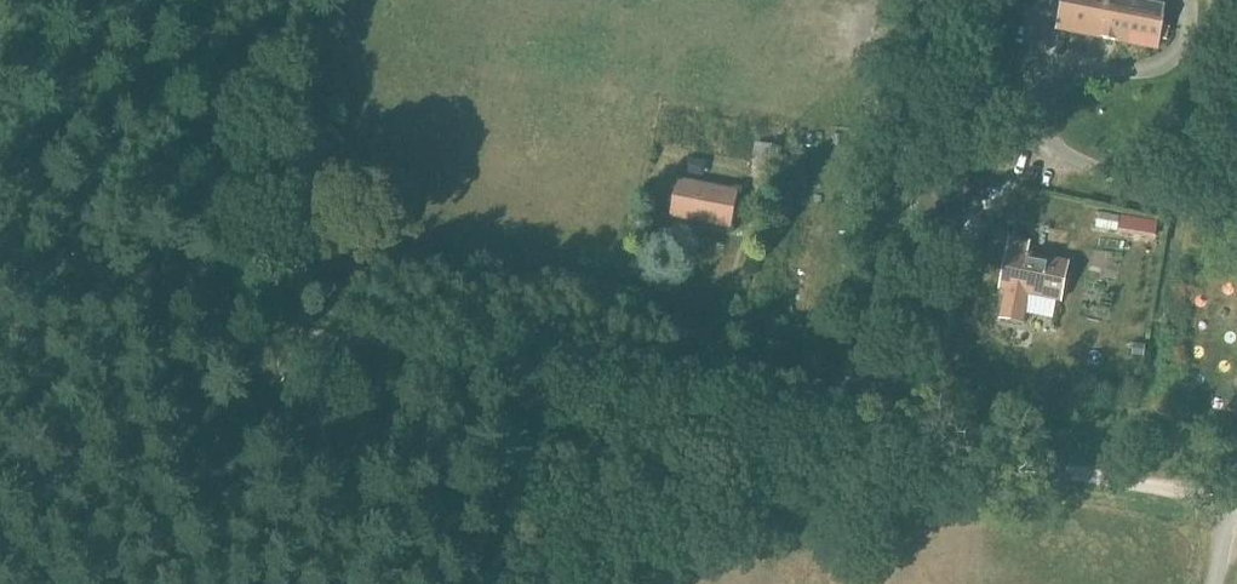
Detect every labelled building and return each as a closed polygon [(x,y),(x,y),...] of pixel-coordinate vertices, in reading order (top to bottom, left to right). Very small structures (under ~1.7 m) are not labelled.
[(1163,0),(1065,0),(1059,29),(1158,48),(1168,1),(1163,0)] [(778,167),(782,147),(755,143),(752,155),(759,157),(757,171),(773,174),(775,166),(778,167)] [(731,228),(738,193),(680,181),(672,216),(731,228)] [(1144,234),(1147,220),(1121,216),(1119,229),(1144,234)] [(1062,301),(1069,263),(1028,254),(1028,250),(1011,246),(1002,289),(1009,290),(1003,318),(1023,322),(1029,294),(1062,301)]
